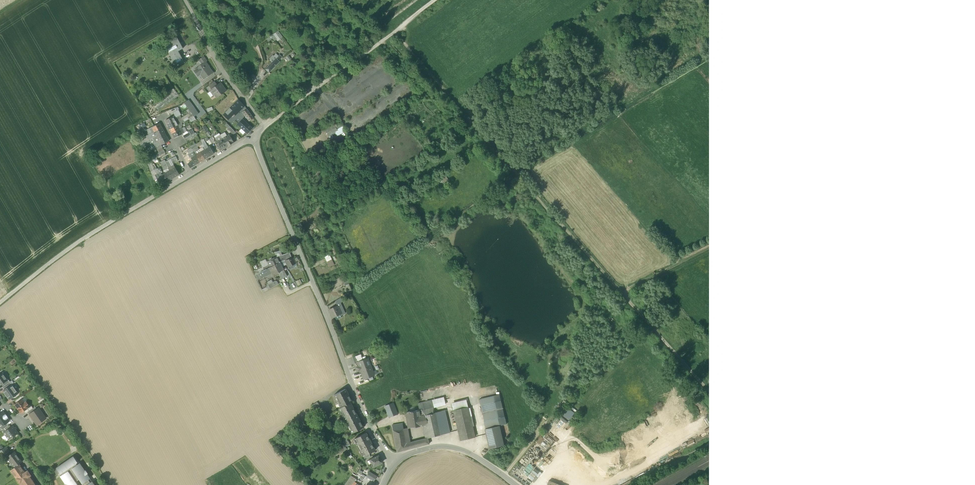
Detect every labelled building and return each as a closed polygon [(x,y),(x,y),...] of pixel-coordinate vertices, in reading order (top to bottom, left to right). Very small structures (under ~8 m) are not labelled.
[(278,31),(273,34),(276,38),(278,41),(283,37),(278,31)] [(164,44),(175,65),(183,61),(179,52),(180,52),(179,50),(183,49),(177,37),(164,44)] [(199,61),(201,64),(206,61),(206,62),(207,61),(204,56),(199,61)] [(266,69),(269,72),(279,61),(276,58),(272,62),(266,69)] [(200,73),(205,79),(210,75),(209,75),(213,73),(208,65),(206,62),(206,61),(201,64),(200,66),(194,71),(197,76),(200,73)] [(214,95),(217,98),(226,91),(223,86),(221,87),(219,84),(217,85),(212,89),(210,90),(213,95),(214,95)] [(153,103),(158,111),(179,96),(173,88),(153,103)] [(192,114),(194,117),(199,114),(189,100),(184,103),(188,109),(189,110),(192,114)] [(224,115),(228,119),(234,113),(236,115),(244,106),(238,100),(224,115)] [(242,112),(249,121),(253,118),(247,109),(242,112)] [(167,125),(177,120),(177,118),(175,120),(173,117),(171,118),(165,121),(167,125)] [(328,138),(344,129),(342,126),(341,127),(336,119),(322,126),(328,138)] [(167,125),(170,129),(178,125),(176,122),(178,121),(178,120),(177,120),(167,125)] [(246,132),(247,133),(251,128),(242,120),(238,124),(242,128),(246,132)] [(216,130),(210,121),(208,123),(211,127),(212,126),(215,131),(216,130)] [(152,132),(152,133),(162,128),(160,123),(154,126),(152,128),(154,130),(152,132)] [(170,129),(172,134),(182,128),(181,127),(179,128),(178,125),(170,129)] [(211,136),(205,125),(202,127),(208,137),(211,136)] [(162,128),(152,133),(153,134),(155,133),(157,136),(165,132),(162,128)] [(184,133),(182,128),(172,134),(174,138),(182,134),(184,133)] [(165,132),(157,136),(158,139),(156,140),(157,142),(167,136),(165,132)] [(185,139),(186,142),(192,139),(198,135),(196,133),(195,134),(190,136),(185,139)] [(227,136),(223,139),(227,147),(234,143),(229,135),(227,136)] [(155,142),(157,147),(161,145),(169,141),(167,136),(157,142),(155,142)] [(220,151),(227,147),(223,139),(222,139),(217,142),(215,143),(220,151)] [(200,152),(199,150),(197,147),(196,145),(191,148),(193,151),(194,153),(195,152),(196,154),(200,152)] [(205,146),(204,147),(210,156),(214,154),(209,146),(206,148),(205,146)] [(205,159),(210,156),(204,147),(203,148),(204,150),(200,152),(205,159)] [(200,162),(205,159),(200,152),(196,154),(195,152),(194,153),(200,162)] [(200,162),(194,153),(193,153),(194,156),(191,157),(193,161),(195,165),(200,162)] [(161,164),(164,170),(168,168),(169,168),(167,164),(166,161),(161,164)] [(172,169),(171,167),(169,168),(175,177),(179,175),(175,167),(172,169)] [(170,180),(175,177),(169,168),(168,168),(169,170),(166,173),(170,180)] [(170,180),(166,173),(164,174),(162,175),(161,173),(159,174),(165,183),(170,180)] [(165,183),(159,174),(155,176),(156,178),(161,186),(165,183)] [(283,255),(284,261),(292,258),(289,252),(283,255)] [(334,265),(329,255),(324,257),(330,267),(334,265)] [(275,265),(279,262),(276,257),(272,259),(272,260),(270,261),(270,260),(267,262),(268,264),(270,267),(275,265)] [(292,258),(284,261),(281,262),(282,264),(286,262),(287,264),(288,267),(293,265),(296,263),(295,262),(294,259),(293,258),(292,258)] [(268,264),(267,262),(266,259),(260,262),(262,267),(268,264)] [(275,265),(278,272),(284,270),(282,267),(280,262),(279,262),(275,265)] [(270,267),(269,267),(271,271),(272,273),(274,276),(279,273),(278,272),(275,265),(270,267)] [(264,270),(260,272),(263,277),(270,274),(269,271),(271,271),(269,267),(264,270)] [(284,270),(278,272),(279,273),(282,279),(287,276),(284,270)] [(341,314),(338,309),(330,313),(331,315),(332,318),(335,317),(340,314),(341,314)] [(352,357),(355,364),(358,363),(358,362),(363,360),(361,354),(352,357)] [(361,371),(364,379),(374,375),(373,371),(368,359),(363,360),(358,362),(358,363),(359,365),(360,366),(356,367),(358,371),(361,370),(362,371),(361,371)] [(4,392),(9,400),(18,394),(12,384),(4,389),(5,391),(4,392)] [(441,392),(440,386),(430,388),(431,394),(441,392)] [(339,404),(341,407),(350,403),(352,402),(345,389),(334,395),(336,398),(337,398),(339,403),(339,404)] [(479,400),(486,429),(500,426),(507,424),(500,395),(479,400)] [(433,401),(434,407),(445,405),(443,398),(433,401)] [(15,404),(21,413),(24,411),(30,407),(26,401),(24,403),(22,400),(15,404)] [(419,410),(424,409),(434,407),(432,400),(418,403),(419,410)] [(452,405),(454,411),(468,407),(466,401),(452,405)] [(312,405),(322,417),(326,414),(317,402),(312,405)] [(344,417),(345,421),(356,415),(350,403),(341,407),(339,408),(341,411),(344,417)] [(385,406),(389,417),(397,414),(393,403),(385,406)] [(560,414),(569,420),(574,412),(565,406),(560,414)] [(468,407),(454,411),(453,411),(460,440),(475,437),(468,407)] [(30,415),(37,425),(46,418),(39,408),(37,409),(30,415)] [(416,417),(420,416),(419,410),(415,411),(416,411),(410,412),(405,412),(408,428),(418,426),(416,417)] [(445,410),(435,413),(441,435),(450,432),(445,410)] [(1,427),(6,423),(9,421),(7,418),(8,418),(5,414),(5,415),(3,412),(1,413),(0,414),(0,427),(1,427)] [(430,437),(441,435),(435,413),(425,415),(420,416),(416,417),(418,426),(423,425),(427,425),(430,437)] [(363,428),(356,415),(345,421),(347,424),(348,423),(351,429),(350,429),(352,433),(363,428)] [(560,415),(558,417),(561,420),(555,425),(559,429),(566,422),(560,415)] [(4,432),(9,439),(18,433),(13,426),(11,427),(4,432)] [(332,429),(336,434),(340,431),(337,426),(332,429)] [(505,445),(500,426),(486,429),(485,429),(490,449),(505,445)] [(397,452),(407,450),(406,444),(403,429),(393,430),(397,452)] [(335,435),(339,439),(344,435),(340,431),(336,434),(335,435)] [(364,456),(369,454),(375,450),(366,433),(355,438),(364,456)] [(545,436),(553,444),(555,442),(548,434),(545,436)] [(425,439),(419,440),(420,446),(429,444),(428,438),(425,439)] [(345,447),(349,444),(347,439),(341,442),(345,447)] [(341,442),(326,450),(330,454),(345,447),(341,442)] [(413,442),(410,442),(406,444),(407,450),(415,448),(413,442)] [(1,458),(10,451),(7,447),(0,451),(0,456),(1,458)] [(7,457),(15,467),(19,464),(22,462),(14,451),(7,457)] [(369,460),(370,460),(371,464),(372,463),(374,467),(382,462),(378,455),(369,460)] [(61,474),(62,473),(76,463),(77,462),(73,456),(56,468),(61,474)] [(62,473),(63,474),(68,471),(72,468),(77,465),(76,463),(62,473)] [(79,479),(82,484),(88,480),(90,478),(87,474),(88,473),(86,470),(85,471),(80,463),(77,465),(72,468),(79,479)] [(21,484),(35,484),(30,476),(31,475),(27,470),(25,472),(19,464),(15,467),(10,471),(20,484),(21,484)] [(531,480),(538,471),(529,464),(526,469),(531,473),(527,477),(531,480)] [(68,471),(76,482),(79,479),(72,468),(68,471)] [(76,482),(68,471),(63,474),(60,476),(66,484),(65,484),(78,484),(76,482)] [(377,476),(369,471),(366,477),(374,481),(377,476)] [(343,484),(346,484),(350,479),(347,476),(341,484),(343,484)] [(346,484),(352,484),(354,482),(356,479),(352,476),(350,479),(346,484)]
